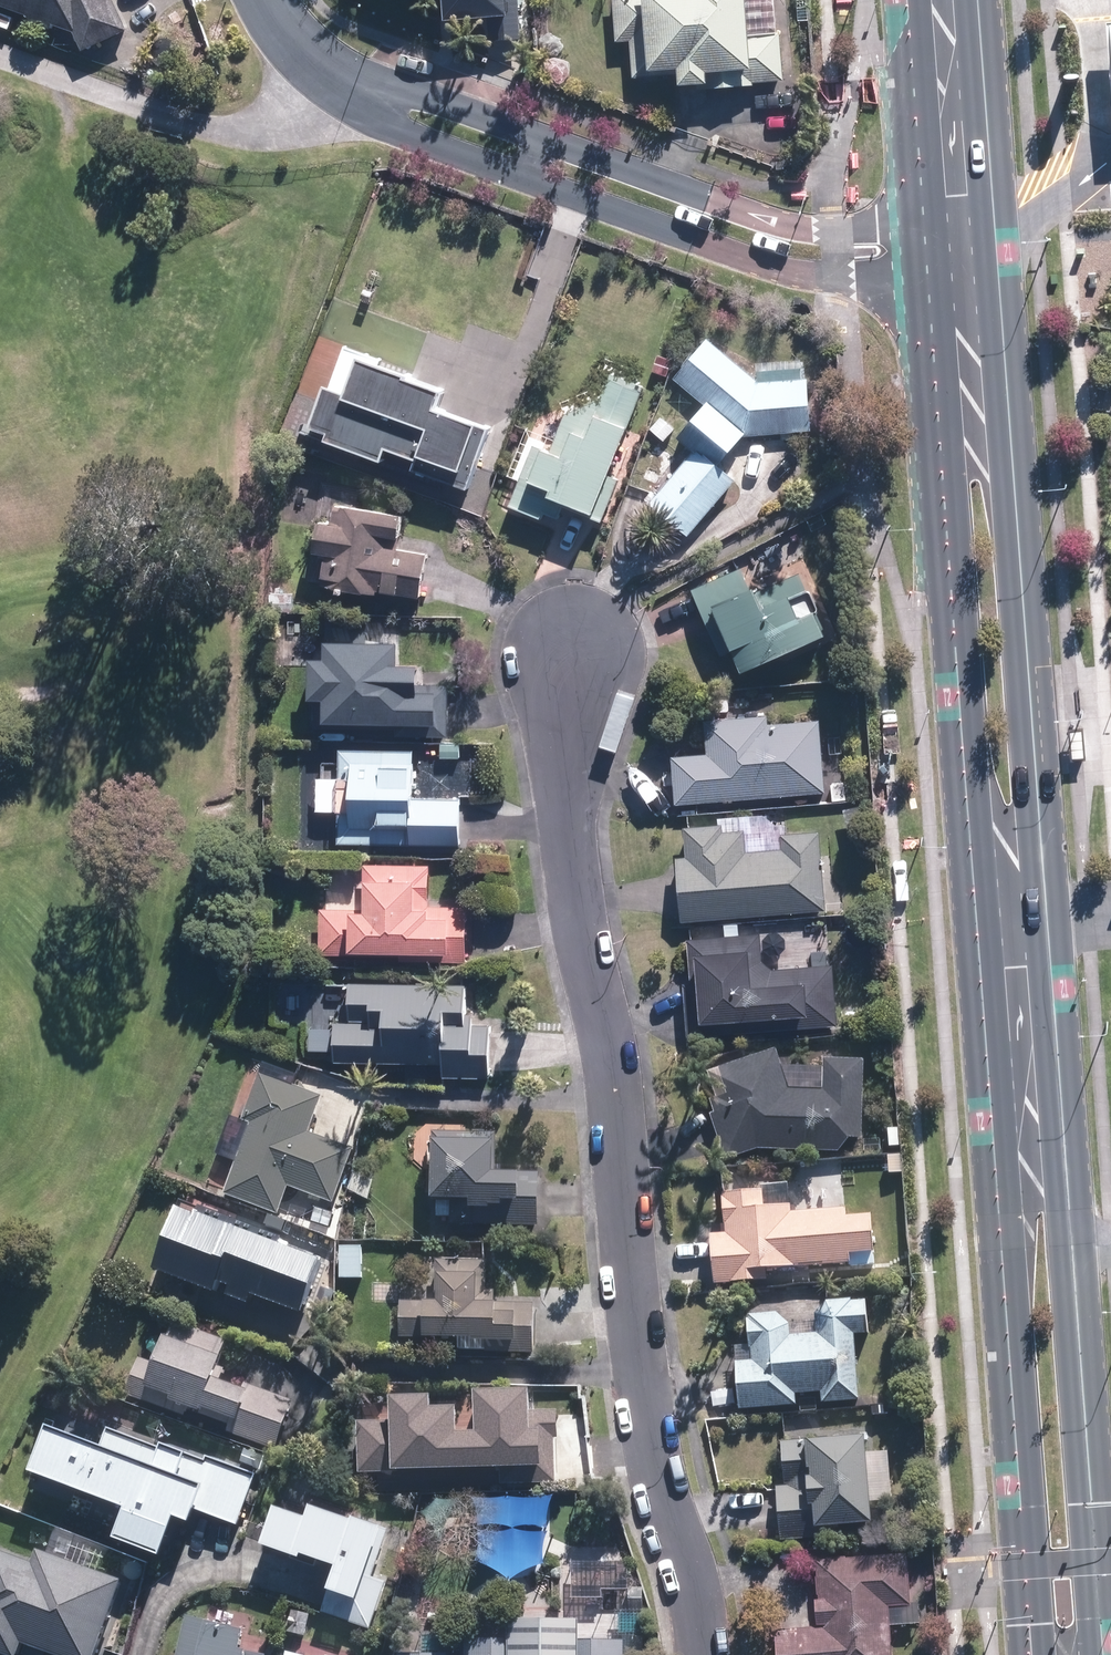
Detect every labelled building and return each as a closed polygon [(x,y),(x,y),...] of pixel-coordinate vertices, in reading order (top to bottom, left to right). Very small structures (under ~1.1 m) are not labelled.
[(6,32),(13,14),(21,16),(19,23),(45,32),(48,26),(68,33),(76,56),(124,29),(111,0),(0,0),(0,30),(6,32)] [(406,4),(427,4),(427,15),(462,16),(462,23),(471,23),(471,34),(519,34),(519,0),(406,0),(406,4)] [(640,79),(670,77),(671,91),(702,88),(703,93),(748,89),(748,85),(779,82),(775,33),(736,37),(733,0),(607,0),(611,47),(626,46),(629,80),(640,79)] [(792,331),(769,333),(771,368),(794,367),(792,331)] [(804,385),(756,387),(702,340),(670,377),(700,403),(680,425),(719,458),(738,436),(806,435),(804,385)] [(322,423),(319,432),(466,480),(485,420),(429,402),(435,384),(351,356),(345,375),(343,384),(320,376),(306,418),(322,423)] [(536,424),(510,486),(501,509),(538,525),(546,505),(582,520),(596,526),(615,480),(601,474),(619,431),(635,393),(599,377),(590,398),(572,391),(555,432),(536,424)] [(674,428),(658,412),(641,429),(657,445),(674,428)] [(685,539),(729,481),(686,449),(642,507),(685,539)] [(321,560),(321,565),(315,565),(313,584),(320,584),(319,594),(386,598),(415,600),(418,555),(389,553),(392,516),(324,511),(323,527),(308,526),(306,559),(321,560)] [(784,599),(805,591),(796,569),(748,589),(740,570),(687,591),(699,620),(706,617),(728,674),(823,636),(812,608),(791,616),(784,599)] [(316,645),(315,660),(300,659),(298,733),(313,734),(387,736),(433,737),(434,686),(389,685),(390,647),(316,645)] [(815,722),(768,726),(767,716),(697,721),(699,755),(666,757),(670,807),(821,796),(815,722)] [(310,778),(309,812),(336,813),(337,796),(407,799),(409,749),(332,747),(331,779),(310,778)] [(403,802),(403,809),(365,808),(364,829),(402,829),(402,844),(452,845),(452,803),(403,802)] [(814,832),(777,835),(778,849),(739,852),(737,831),(716,832),(716,825),(677,828),(679,856),(669,857),(674,923),(820,912),(814,832)] [(338,957),(338,953),(352,953),(420,956),(437,957),(437,961),(458,962),(460,909),(422,907),(424,866),(355,863),(353,910),(314,909),(312,951),(312,956),(338,957)] [(791,1017),(792,1026),(830,1024),(827,966),(755,970),(753,935),(683,939),(685,973),(688,1023),(791,1017)] [(484,1024),(459,1023),(459,985),(339,982),(338,1007),(338,1021),(325,1021),(324,1061),(437,1064),(437,1076),(483,1077),(484,1024)] [(770,1055),(701,1077),(708,1098),(700,1101),(722,1162),(751,1152),(838,1154),(838,1137),(854,1138),(856,1063),(818,1062),(818,1091),(781,1090),(770,1055)] [(284,1191),(330,1205),(348,1146),(306,1133),(318,1096),(256,1077),(221,1192),(278,1210),(284,1191)] [(481,1209),(494,1209),(494,1206),(505,1206),(505,1209),(505,1228),(532,1228),(532,1175),(484,1175),(484,1145),(422,1144),(421,1203),(433,1203),(433,1217),(447,1217),(447,1204),(460,1204),(460,1212),(481,1213),(481,1209)] [(726,1193),(727,1212),(727,1235),(714,1235),(715,1283),(778,1282),(778,1270),(854,1268),(854,1255),(874,1255),(873,1217),(853,1218),(853,1210),(765,1212),(765,1192),(726,1193)] [(280,1237),(195,1209),(188,1229),(176,1225),(170,1244),(161,1241),(154,1266),(151,1274),(159,1277),(156,1286),(217,1306),(222,1288),(300,1313),(318,1256),(278,1243),(280,1237)] [(431,1261),(429,1303),(394,1301),(392,1343),(428,1345),(476,1347),(476,1353),(525,1355),(527,1305),(490,1303),(490,1292),(479,1291),(480,1263),(431,1261)] [(801,1405),(801,1401),(800,1393),(824,1392),(824,1403),(860,1401),(858,1337),(869,1337),(868,1300),(820,1302),(822,1332),(794,1333),(794,1314),(755,1316),(755,1321),(749,1321),(750,1347),(755,1347),(755,1361),(740,1362),(741,1403),(741,1407),(801,1405)] [(289,1403),(239,1387),(237,1393),(204,1382),(206,1376),(218,1340),(165,1323),(160,1339),(152,1336),(144,1362),(133,1359),(122,1393),(132,1396),(130,1403),(191,1423),(193,1416),(226,1427),(224,1434),(274,1450),(289,1403)] [(467,1394),(467,1415),(454,1415),(454,1425),(399,1423),(398,1434),(372,1433),(370,1488),(464,1491),(464,1485),(516,1487),(546,1488),(548,1432),(517,1431),(519,1396),(467,1394)] [(18,1479),(110,1513),(101,1543),(153,1560),(164,1523),(180,1528),(184,1513),(232,1528),(248,1477),(99,1431),(92,1453),(32,1434),(23,1463),(18,1479)] [(753,1523),(775,1522),(775,1541),(810,1540),(809,1529),(857,1527),(854,1442),(796,1445),(777,1445),(778,1488),(773,1488),(774,1504),(752,1504),(753,1523)] [(322,1571),(314,1594),(323,1597),(317,1614),(366,1631),(382,1583),(370,1579),(383,1538),(370,1534),(299,1511),(296,1520),(264,1510),(251,1551),(291,1564),(292,1561),(322,1571)] [(12,1647),(34,1654),(89,1654),(113,1585),(29,1557),(24,1569),(0,1560),(0,1654),(9,1654),(12,1647)] [(885,1608),(902,1608),(901,1560),(809,1563),(811,1630),(772,1632),(773,1654),(886,1654),(885,1608)] [(238,1649),(242,1635),(182,1617),(171,1654),(258,1654),(238,1649)] [(458,1642),(458,1654),(619,1654),(619,1641),(568,1641),(567,1624),(499,1624),(499,1641),(458,1642)]
